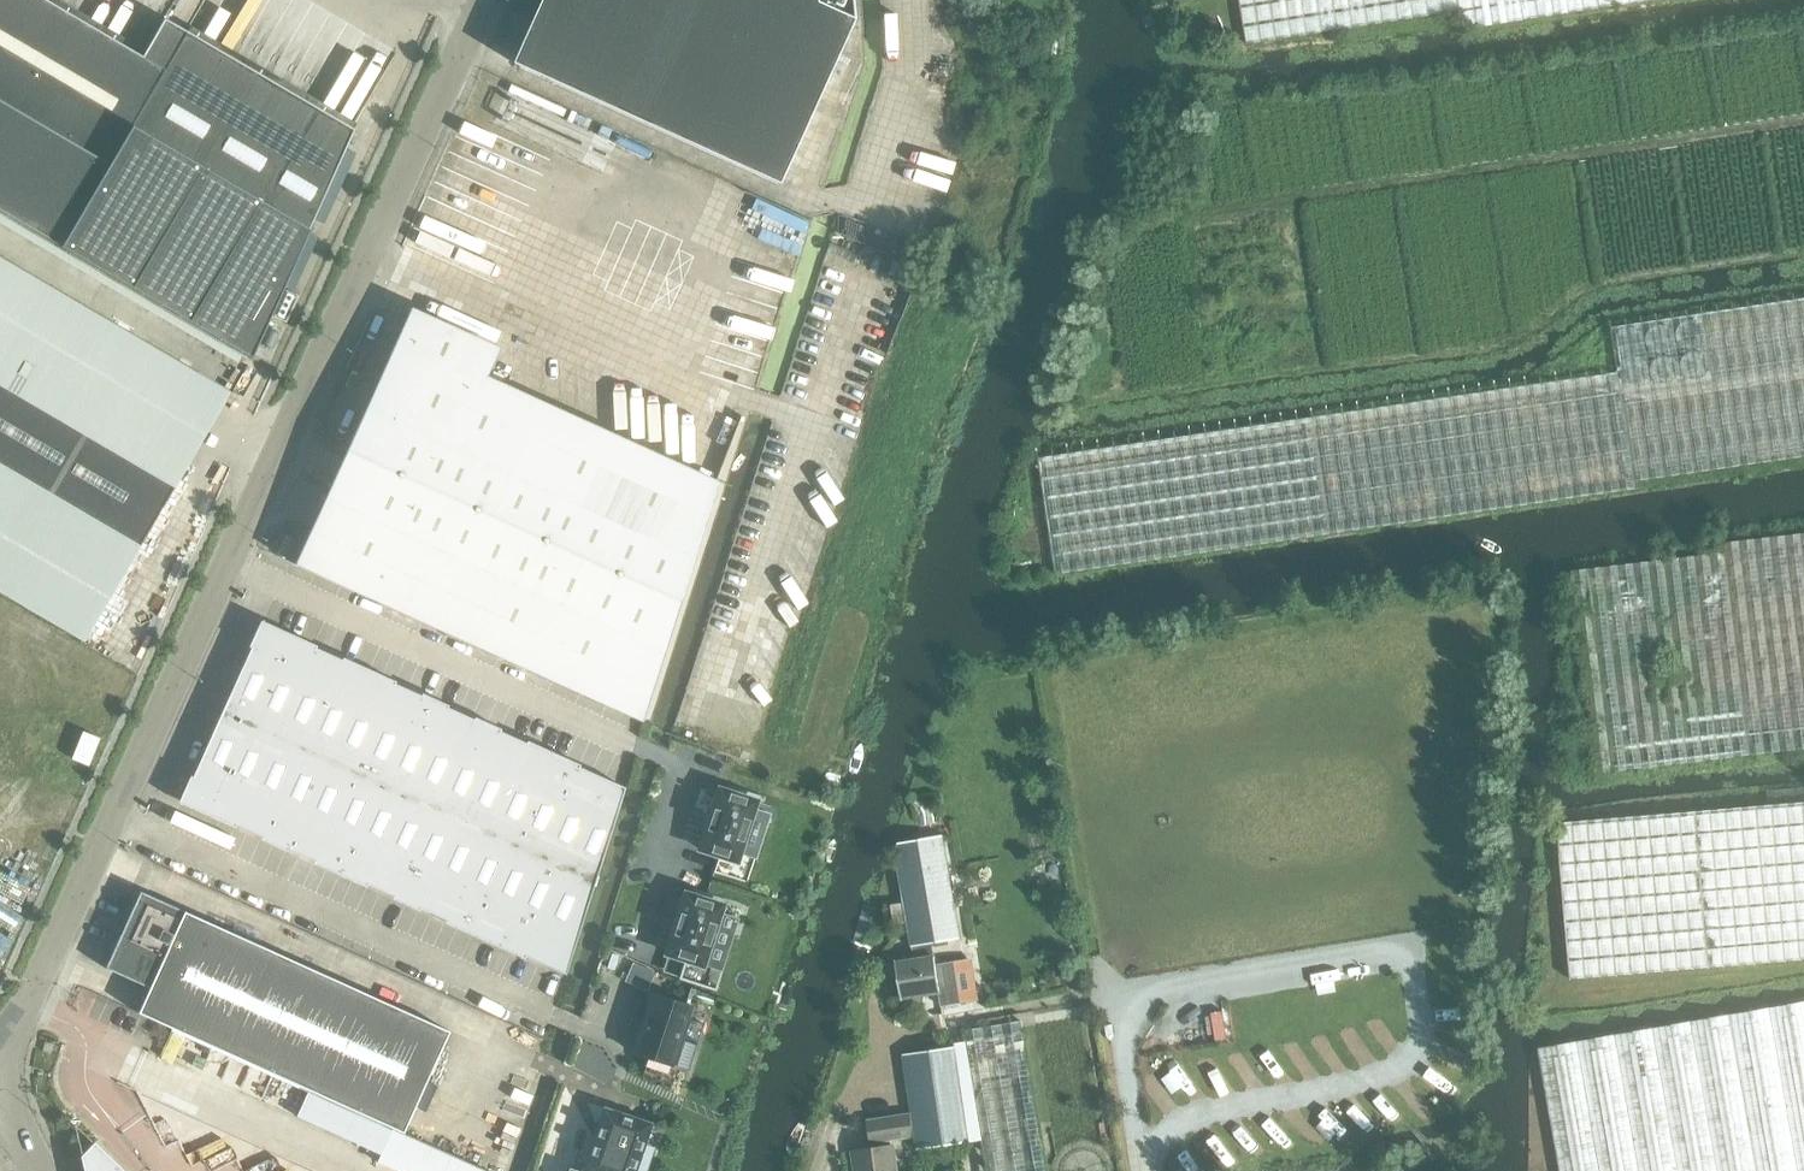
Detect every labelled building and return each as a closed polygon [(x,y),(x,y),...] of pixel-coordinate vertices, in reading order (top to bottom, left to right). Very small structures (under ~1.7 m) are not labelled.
[(250,358),(355,127),(167,16),(142,57),(46,0),(0,0),(0,211),(250,358)] [(778,183),(824,81),(740,44),(760,0),(549,0),(519,66),(778,183)] [(740,44),(824,81),(853,17),(851,0),(760,0),(740,44)] [(1246,42),(1460,9),(1462,28),(1640,0),(1240,0),(1246,42)] [(286,289),(274,316),(286,321),(298,295),(286,289)] [(1611,326),(1618,372),(1313,417),(1039,458),(1056,572),(1056,574),(1635,488),(1635,486),(1634,483),(1803,457),(1803,297),(1611,326)] [(498,349),(409,309),(344,453),(294,563),(395,609),(640,720),(716,481),(694,470),(485,376),(498,349)] [(84,636),(177,476),(90,425),(111,390),(0,325),(0,587),(84,636)] [(1723,542),(1724,551),(1571,569),(1595,772),(1803,748),(1803,532),(1723,542)] [(302,747),(342,658),(261,622),(180,801),(260,837),(302,747)] [(368,670),(342,658),(302,747),(328,759),(368,670)] [(354,770),(394,681),(368,670),(328,759),(354,770)] [(421,693),(394,681),(354,770),(380,782),(421,693)] [(380,782),(407,794),(433,806),(473,717),(421,693),(380,782)] [(500,729),(473,717),(433,806),(459,818),(500,729)] [(486,830),(526,741),(500,729),(459,818),(486,830)] [(552,753),(526,741),(486,830),(512,841),(552,753)] [(328,759),(302,747),(260,837),(287,849),(328,759)] [(579,765),(552,753),(512,841),(539,853),(579,765)] [(328,759),(287,849),(313,861),(354,770),(328,759)] [(624,785),(579,765),(539,853),(595,879),(624,785)] [(380,782),(354,770),(313,861),(339,873),(380,782)] [(339,873),(366,885),(407,794),(380,782),(339,873)] [(699,847),(709,850),(718,853),(713,871),(748,882),(754,862),(736,857),(754,798),(718,787),(699,847)] [(407,794),(366,885),(418,909),(459,818),(433,806),(407,794)] [(1600,819),(1556,822),(1568,978),(1803,958),(1803,802),(1600,819)] [(486,830),(459,818),(418,909),(445,921),(486,830)] [(512,841),(486,830),(445,921),(497,944),(539,853),(512,841)] [(936,963),(932,942),(958,937),(941,835),(901,842),(897,855),(905,901),(915,958),(896,961),(902,997),(939,991),(941,1005),(961,1002),(955,960),(936,963)] [(595,879),(539,853),(497,944),(564,975),(595,879)] [(137,1012),(392,1128),(402,1132),(448,1030),(139,890),(104,967),(149,987),(137,1012)] [(685,891),(666,951),(667,951),(675,954),(692,959),(703,963),(719,911),(721,903),(694,894),(685,891)] [(894,924),(908,921),(905,902),(891,904),(894,924)] [(633,963),(625,980),(647,990),(655,972),(633,963)] [(654,992),(635,1051),(644,1054),(672,1063),(689,1069),(703,1024),(686,1019),(691,1004),(679,1000),(663,994),(654,992)] [(1538,1047),(1560,1170),(1803,1170),(1803,1001),(1538,1047)] [(964,1029),(966,1041),(983,1138),(988,1170),(1047,1170),(1023,1031),(1021,1019),(1005,1022),(964,1029)] [(944,1045),(907,1049),(916,1110),(913,1111),(915,1129),(918,1129),(920,1144),(966,1138),(971,1137),(955,1044),(944,1045)] [(1176,1091),(1195,1079),(1181,1057),(1162,1069),(1176,1091)] [(584,1170),(586,1170),(636,1170),(645,1145),(653,1122),(626,1113),(605,1106),(590,1152),(584,1170)] [(856,1147),(857,1151),(860,1170),(902,1170),(897,1140),(895,1141),(894,1135),(915,1131),(915,1129),(913,1111),(913,1110),(872,1116),(875,1138),(877,1137),(878,1144),(856,1147)] [(95,1140),(82,1155),(85,1170),(127,1170),(95,1140)]
